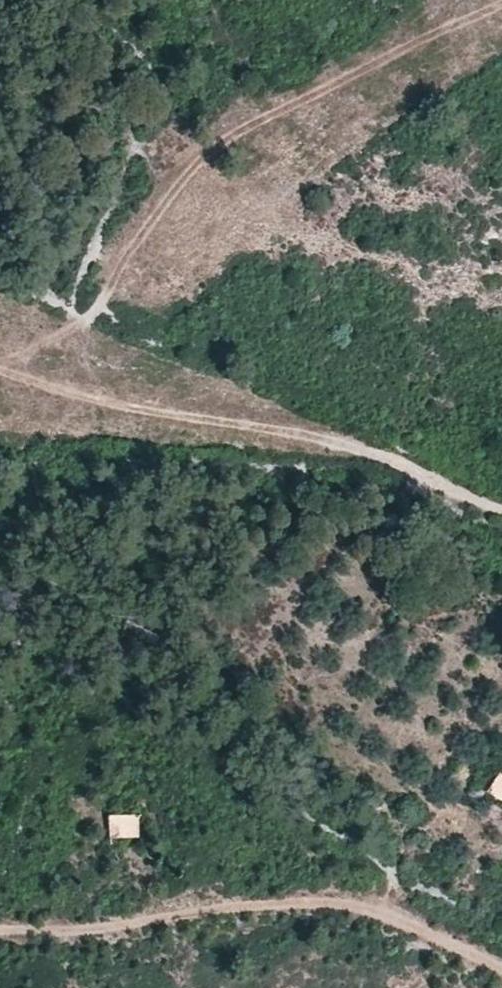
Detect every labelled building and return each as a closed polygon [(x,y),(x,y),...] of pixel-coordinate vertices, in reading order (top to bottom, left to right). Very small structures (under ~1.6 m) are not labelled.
[(483,789),(498,800),(501,794),(501,772),(497,768),(483,789)] [(106,835),(138,834),(137,809),(106,810),(106,835)]
